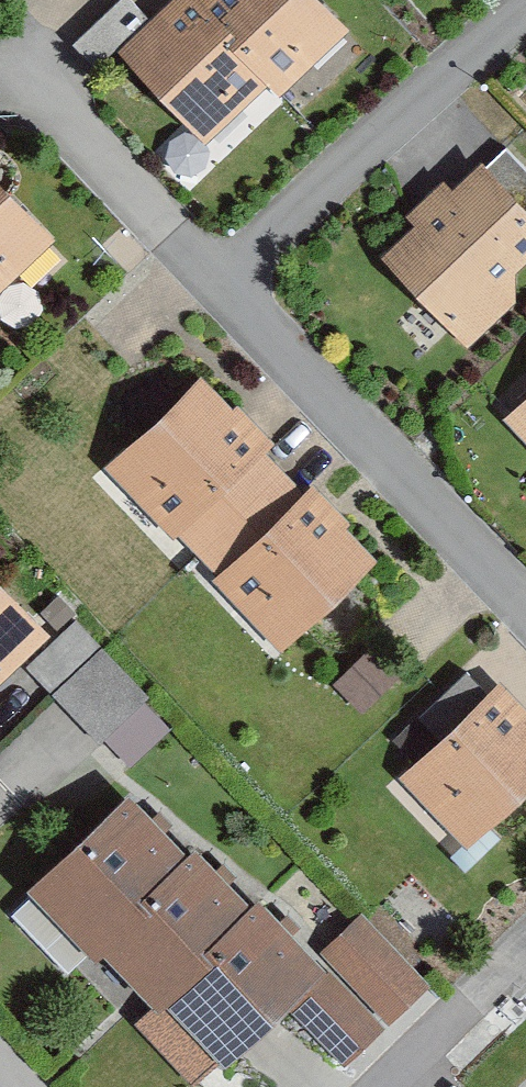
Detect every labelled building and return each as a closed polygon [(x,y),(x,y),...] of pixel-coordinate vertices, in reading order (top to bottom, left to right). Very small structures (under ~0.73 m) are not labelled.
[(189,0),(176,0),(147,27),(123,1),(70,50),(95,77),(116,57),(204,151),(267,92),(279,105),(350,40),(312,0),(199,0),(194,5),(189,0)] [(515,282),(525,272),(525,182),(502,155),(450,202),(443,194),(405,228),(414,238),(379,270),(462,363),(512,318),(515,282)] [(53,252),(0,196),(0,301),(53,252)] [(101,481),(278,666),(376,573),(199,388),(101,481)] [(499,434),(525,462),(525,407),(499,434)] [(0,600),(0,695),(48,649),(0,600)] [(125,757),(174,716),(108,637),(59,678),(125,757)] [(495,697),(397,792),(468,865),(525,809),(525,728),(495,697)] [(185,870),(120,807),(22,907),(89,972),(96,965),(150,1018),(158,1010),(226,1076),(281,1020),(341,1079),(423,994),(354,927),(312,969),(253,912),(247,919),(191,865),(185,870)]
